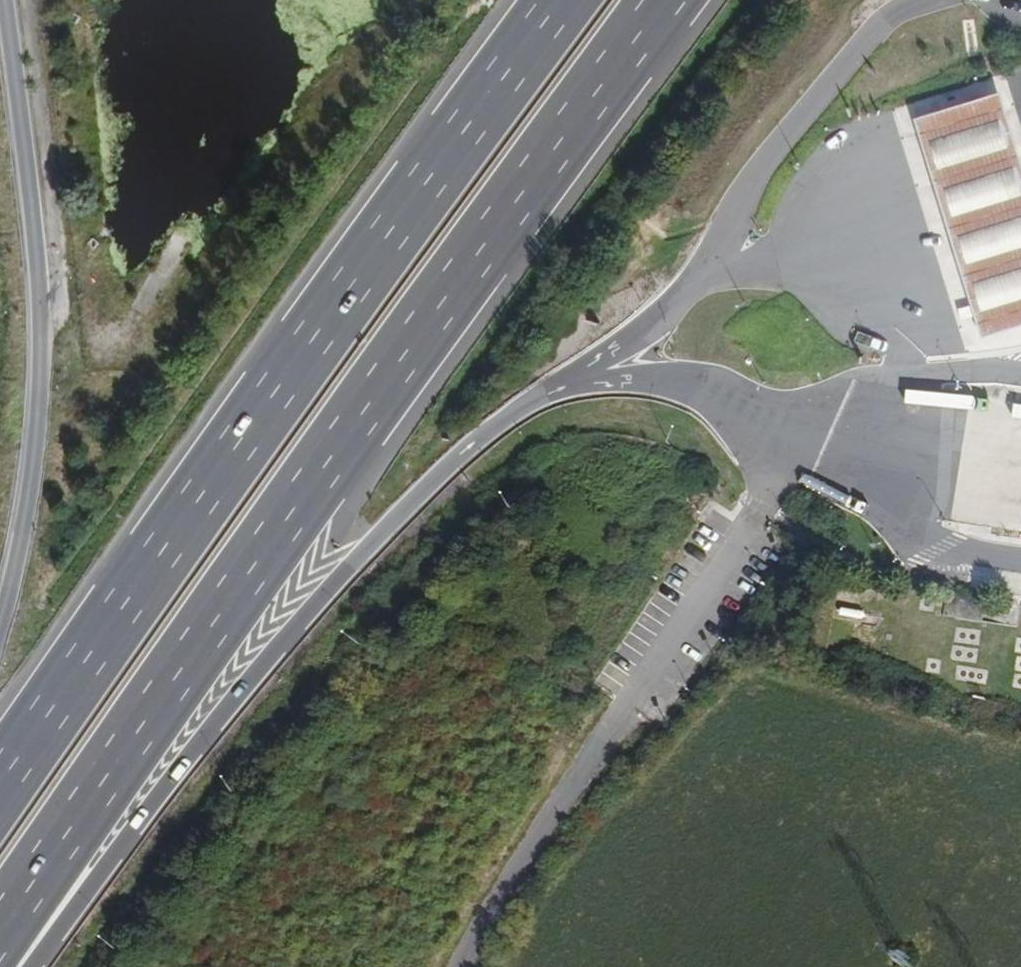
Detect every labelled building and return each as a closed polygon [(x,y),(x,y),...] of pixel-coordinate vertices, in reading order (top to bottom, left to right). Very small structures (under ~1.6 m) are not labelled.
[(1004,87),(918,114),(952,225),(987,336),(1020,325),(1020,141),(1004,87)] [(922,596),(920,610),(934,612),(936,598),(922,596)] [(871,612),(841,608),(840,615),(870,620),(871,612)] [(985,616),(955,612),(954,617),(984,621),(985,616)] [(980,630),(955,628),(953,641),(979,644),(980,630)] [(977,650),(952,647),(950,661),(976,663),(977,650)] [(943,660),(928,659),(927,672),(942,674),(943,660)]
